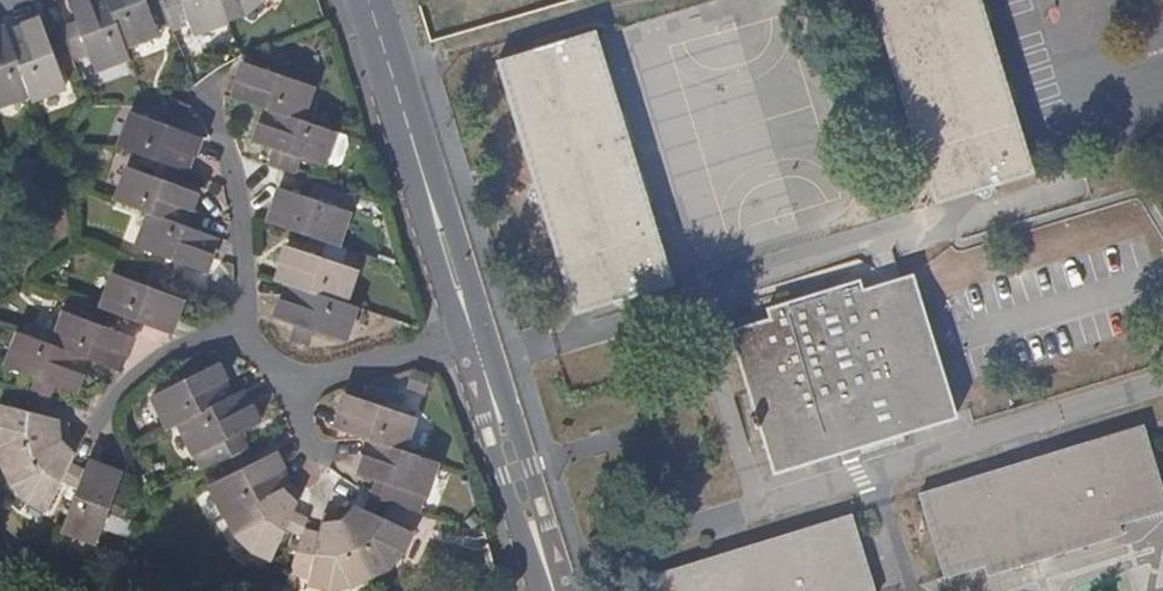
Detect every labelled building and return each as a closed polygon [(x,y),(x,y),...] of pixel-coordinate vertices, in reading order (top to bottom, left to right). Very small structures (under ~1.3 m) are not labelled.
[(105,0),(68,0),(67,0),(75,22),(59,28),(61,34),(66,46),(82,40),(93,69),(126,57),(122,45),(105,0)] [(149,0),(105,0),(122,45),(156,32),(145,2),(149,0)] [(224,18),(218,0),(161,0),(164,7),(181,1),(193,33),(225,20),(224,18)] [(224,18),(245,10),(259,0),(218,0),(224,18)] [(978,0),(870,0),(935,204),(1032,175),(978,0)] [(66,46),(61,34),(46,40),(39,20),(5,32),(28,95),(29,99),(64,87),(53,56),(68,51),(66,46)] [(5,32),(3,27),(0,28),(0,104),(28,95),(5,32)] [(594,37),(592,33),(495,62),(573,316),(672,286),(594,37)] [(232,97),(265,109),(299,120),(309,87),(279,76),(284,60),(268,55),(262,71),(243,64),(232,97)] [(117,146),(162,163),(179,169),(185,171),(197,137),(177,129),(183,113),(166,107),(160,123),(130,112),(117,146)] [(342,135),(299,120),(265,109),(254,143),(274,151),(268,166),(294,175),(297,168),(301,158),(331,168),(339,163),(345,144),(342,135)] [(114,201),(149,213),(182,226),(193,192),(173,184),(179,169),(162,163),(157,179),(127,168),(114,201)] [(314,175),(297,168),(294,175),(306,179),(312,181),(314,175)] [(268,223),(312,238),(330,245),(337,247),(349,213),(316,201),(321,185),(312,181),(306,179),(300,196),(280,190),(268,223)] [(160,274),(167,277),(177,281),(183,266),(204,274),(216,238),(182,226),(149,213),(136,248),(166,260),(160,274)] [(287,285),(343,304),(355,271),(324,260),(330,245),(312,238),(306,254),(287,247),(275,281),(287,285)] [(95,306),(111,312),(164,332),(176,298),(161,292),(167,277),(160,274),(149,270),(144,286),(108,273),(95,306)] [(759,429),(773,475),(956,419),(912,274),(862,289),(859,280),(766,309),(769,320),(729,332),(755,417),(750,418),(754,430),(759,429)] [(343,304),(287,285),(275,319),(295,327),(289,342),(306,349),(312,332),(342,343),(355,308),(343,304)] [(49,345),(82,358),(116,371),(129,337),(106,328),(111,312),(95,306),(89,321),(61,311),(49,345)] [(34,395),(44,399),(49,385),(69,392),(82,358),(49,345),(15,332),(2,367),(32,379),(27,393),(34,395)] [(177,423),(230,396),(215,365),(194,374),(186,358),(171,365),(179,382),(150,397),(165,429),(177,423)] [(427,375),(410,369),(404,388),(420,394),(427,375)] [(348,434),(366,440),(401,452),(412,418),(383,408),(388,393),(371,387),(365,403),(345,396),(333,429),(348,434)] [(222,441),(229,455),(245,448),(237,433),(257,424),(240,391),(230,396),(177,423),(193,455),(222,441)] [(1,465),(67,433),(64,421),(46,417),(50,401),(44,399),(34,395),(29,412),(0,404),(0,464),(1,465)] [(1142,427),(918,496),(944,579),(984,567),(988,578),(1121,537),(1118,526),(1162,513),(1162,492),(1142,427)] [(75,486),(82,469),(69,462),(77,446),(67,433),(1,465),(6,478),(25,498),(45,508),(61,478),(75,486)] [(434,463),(401,452),(366,440),(354,474),(374,482),(369,495),(386,502),(417,513),(434,463)] [(223,518),(226,516),(288,485),(272,453),(252,462),(245,448),(229,455),(236,470),(207,485),(223,518)] [(85,461),(82,469),(75,486),(60,529),(93,542),(105,511),(121,518),(123,513),(127,502),(111,495),(118,474),(85,461)] [(298,536),(300,530),(305,517),(292,512),(300,496),(288,485),(226,516),(237,537),(250,550),(269,559),(283,529),(298,536)] [(378,519),(386,502),(369,495),(361,511),(345,503),(335,513),(366,577),(389,565),(398,554),(408,535),(378,519)] [(366,577),(335,513),(321,514),(317,535),(300,530),(298,536),(295,547),(312,552),(305,583),(325,588),(349,585),(366,577)] [(850,517),(627,584),(629,590),(873,590),(850,517)]
